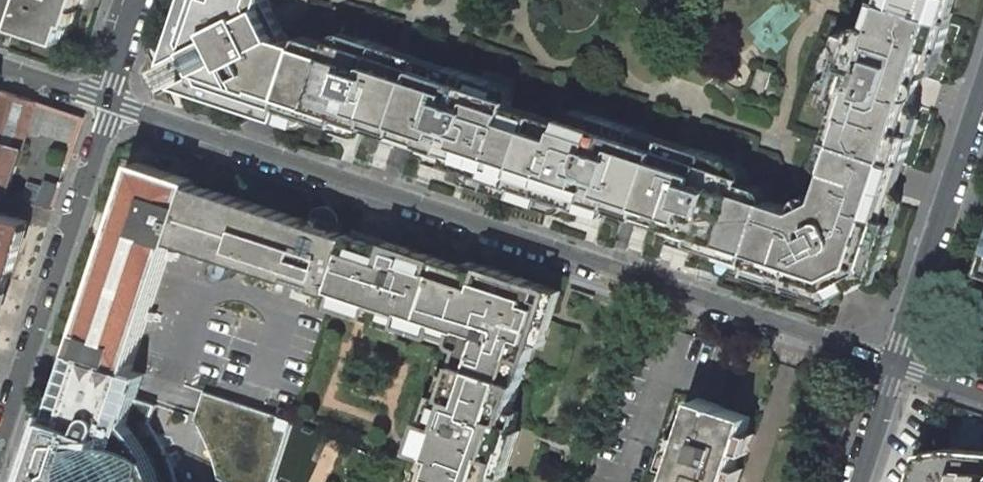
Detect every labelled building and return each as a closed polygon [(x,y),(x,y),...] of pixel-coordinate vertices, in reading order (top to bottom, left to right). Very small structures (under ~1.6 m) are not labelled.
[(14,26),(62,42),(68,23),(72,24),(80,0),(23,0),(14,26)] [(163,64),(182,54),(185,59),(191,71),(193,76),(173,86),(277,121),(282,106),(302,45),(288,41),(269,0),(184,0),(163,64)] [(958,0),(888,0),(887,2),(925,14),(950,23),(958,0)] [(905,129),(932,47),(941,50),(950,23),(925,14),(887,2),(886,2),(877,29),(867,26),(866,25),(861,39),(840,32),(836,42),(840,48),(831,76),(824,79),(821,89),(843,96),(837,114),(848,117),(841,139),(905,160),(915,132),(905,129)] [(308,120),(337,130),(340,120),(395,138),(421,57),(366,39),(362,48),(335,39),(330,54),(302,45),(282,106),(309,115),(308,120)] [(395,138),(451,157),(448,167),(474,175),(475,170),(516,184),(535,125),(508,116),(513,100),(489,91),(493,82),(421,57),(395,138)] [(151,91),(191,71),(185,59),(144,80),(151,91)] [(76,143),(84,117),(1,90),(0,94),(0,194),(7,196),(29,128),(76,143)] [(550,200),(578,210),(582,200),(683,234),(684,228),(641,214),(666,139),(593,114),(589,124),(568,117),(565,116),(559,133),(535,125),(516,184),(552,196),(550,200)] [(721,157),(666,139),(641,214),(684,228),(683,234),(694,237),(691,247),(719,256),(720,251),(751,261),(770,201),(740,191),(745,177),(718,167),(721,157)] [(821,199),(799,210),(770,201),(751,261),(792,275),(787,289),(830,304),(834,293),(830,287),(863,270),(866,277),(877,280),(896,223),(886,219),(905,160),(841,139),(821,199)] [(174,241),(175,240),(193,183),(194,180),(138,161),(74,350),(132,370),(143,335),(174,241)] [(44,182),(36,205),(53,211),(62,184),(44,182)] [(174,241),(333,293),(352,236),(352,235),(337,230),(340,220),(314,211),(311,222),(193,183),(175,240),(174,241)] [(29,221),(0,212),(0,306),(29,221)] [(453,378),(457,379),(450,397),(440,393),(439,393),(430,420),(430,421),(435,422),(425,452),(421,466),(431,469),(426,481),(495,481),(498,473),(504,457),(502,456),(506,447),(510,448),(516,428),(517,425),(509,422),(535,342),(542,319),(548,301),(539,297),(543,285),(530,280),(485,265),(482,272),(474,269),(477,263),(471,261),(469,267),(424,253),(422,260),(407,255),(410,248),(395,243),(389,242),(387,248),(352,236),(333,293),(333,294),(360,303),(374,307),(371,316),(374,317),(399,326),(401,326),(402,324),(405,314),(422,319),(423,316),(455,326),(464,329),(467,336),(453,378)] [(155,405),(137,399),(145,375),(132,370),(74,350),(65,375),(47,429),(30,481),(180,481),(181,481),(179,476),(175,465),(167,449),(159,436),(149,422),(155,405)] [(204,391),(195,419),(204,435),(212,450),(218,466),(222,476),(234,481),(271,481),(291,420),(277,415),(204,391)] [(751,416),(697,397),(668,481),(729,481),(751,416)] [(277,415),(291,420),(294,413),(279,408),(277,415)] [(953,448),(922,452),(912,481),(982,481),(982,450),(953,448)]
